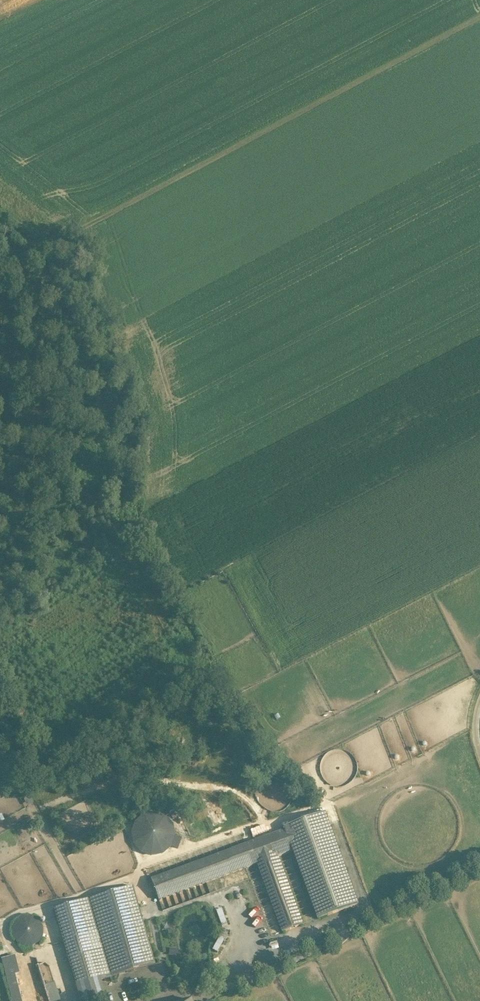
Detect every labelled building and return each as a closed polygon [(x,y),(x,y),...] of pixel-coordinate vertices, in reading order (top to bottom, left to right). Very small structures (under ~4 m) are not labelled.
[(325,813),(285,828),(286,831),(293,851),(318,919),(359,904),(325,813)] [(165,818),(155,814),(144,816),(136,823),(132,833),(134,844),(141,852),(151,856),(162,854),(170,847),(178,849),(181,839),(174,836),(172,826),(165,818)] [(249,829),(252,836),(264,832),(262,825),(249,829)] [(286,831),(151,880),(158,900),(258,864),(282,932),(303,925),(278,857),(293,851),(286,831)] [(132,886),(54,909),(68,959),(102,949),(97,933),(142,920),(132,886)] [(220,909),(216,910),(221,925),(225,923),(220,909)] [(36,943),(39,940),(41,936),(42,932),(41,927),(38,923),(35,919),(30,918),(25,918),(20,920),(16,923),(14,927),(13,932),(14,936),(16,940),(19,943),(23,945),(28,946),(32,945),(36,943)] [(142,920),(97,933),(102,949),(110,977),(155,965),(142,920)] [(68,959),(80,1000),(101,1000),(106,1000),(100,981),(110,978),(110,977),(102,949),(68,959)] [(0,958),(10,1000),(21,1000),(15,974),(18,974),(14,955),(0,958)] [(48,1000),(57,1000),(59,1000),(47,961),(37,964),(48,1000)]
